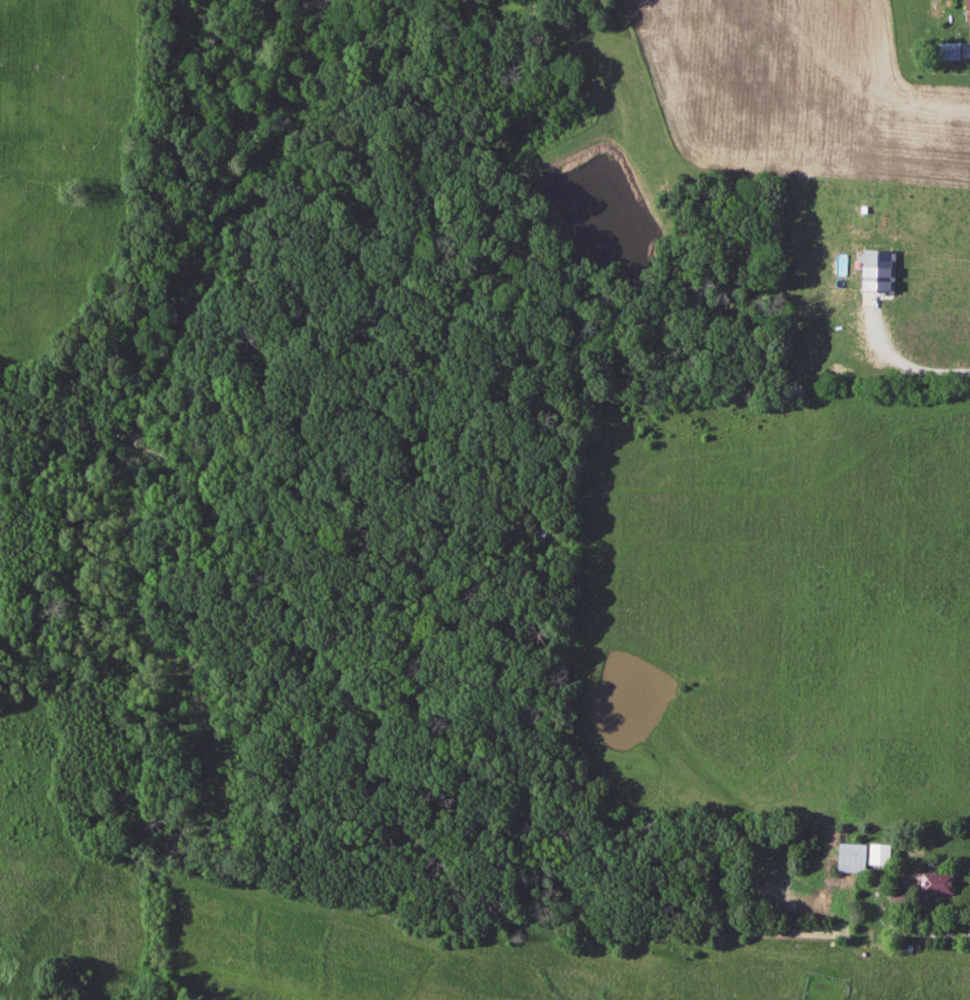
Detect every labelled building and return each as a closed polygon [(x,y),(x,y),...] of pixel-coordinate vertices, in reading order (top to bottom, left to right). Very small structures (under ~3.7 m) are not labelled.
[(965,60),(965,46),(946,46),(946,60),(965,60)] [(888,846),(835,844),(834,873),(864,874),(864,866),(888,867),(888,846)] [(952,897),(952,874),(918,874),(918,897),(952,897)]
